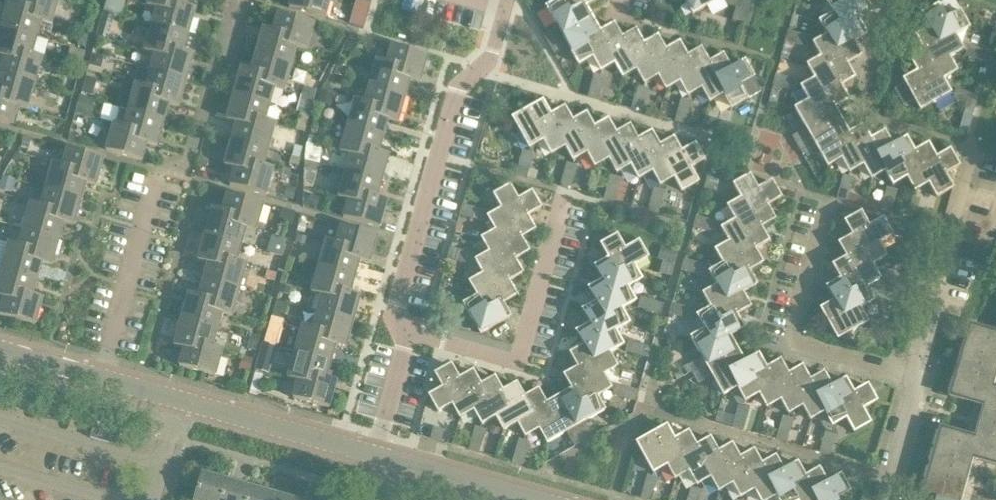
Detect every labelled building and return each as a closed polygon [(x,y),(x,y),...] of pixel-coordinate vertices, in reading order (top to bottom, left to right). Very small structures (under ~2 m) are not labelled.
[(18,5),(18,6),(31,10),(29,18),(42,22),(42,23),(52,26),(59,0),(20,0),(18,5)] [(157,9),(170,12),(173,4),(186,7),(186,6),(188,0),(149,0),(147,7),(157,9)] [(289,9),(325,19),(331,0),(292,0),(289,9)] [(360,0),(353,26),(363,28),(370,3),(360,0)] [(546,8),(563,37),(593,20),(585,7),(585,6),(569,15),(561,0),(560,0),(546,8)] [(569,15),(585,6),(585,7),(597,0),(561,0),(569,15)] [(693,14),(719,0),(685,0),(693,14)] [(736,7),(748,11),(751,0),(750,0),(738,0),(736,7)] [(834,14),(843,29),(858,20),(858,21),(872,13),(865,0),(861,0),(849,7),(845,0),(826,0),(834,14)] [(923,14),(930,28),(931,28),(940,43),(954,35),(955,36),(969,28),(954,0),(948,0),(923,14)] [(8,2),(1,29),(37,39),(42,23),(42,22),(29,18),(31,10),(18,6),(18,5),(8,2)] [(157,9),(152,26),(189,36),(196,9),(186,6),(186,7),(173,4),(170,12),(157,9)] [(748,11),(736,7),(733,21),(744,24),(748,11)] [(278,14),(273,31),(273,32),(286,36),(284,44),(297,48),(297,49),(307,52),(314,24),(278,14)] [(820,22),(828,36),(837,51),(852,42),(852,43),(866,35),(858,21),(858,20),(843,29),(834,14),(820,22)] [(593,20),(563,37),(579,65),(593,58),(593,57),(585,42),(600,34),(600,33),(593,20)] [(600,34),(585,42),(593,57),(593,58),(601,72),(615,64),(615,63),(607,48),(622,40),(622,39),(614,25),(600,33),(600,34)] [(145,52),(155,55),(155,54),(168,58),(171,49),(184,53),(184,52),(192,54),(193,50),(197,51),(200,39),(189,36),(152,26),(145,52)] [(263,28),(256,55),(292,65),(297,49),(297,48),(284,44),(286,36),(273,32),(273,31),(263,28)] [(930,28),(917,36),(924,50),(925,49),(934,65),(948,57),(949,58),(963,50),(955,36),(954,35),(940,43),(931,28),(930,28)] [(3,58),(4,57),(17,61),(19,52),(32,56),(33,55),(37,39),(1,29),(0,32),(0,57),(3,58)] [(543,35),(548,45),(559,39),(554,29),(543,35)] [(622,40),(607,48),(615,63),(615,64),(622,78),(636,70),(637,70),(629,55),(644,46),(643,45),(636,31),(622,39),(622,40)] [(785,41),(797,44),(800,34),(788,31),(785,41)] [(800,34),(797,44),(808,48),(811,37),(800,34)] [(814,44),(821,58),(822,57),(831,72),(846,64),(860,57),(852,43),(852,42),(837,51),(828,36),(814,44)] [(644,46),(629,55),(637,70),(636,70),(644,84),(658,76),(659,76),(650,61),(666,52),(665,52),(657,38),(643,45),(644,46)] [(559,39),(548,45),(554,54),(564,48),(559,39)] [(666,52),(650,61),(659,76),(658,76),(666,90),(680,82),(681,82),(672,67),(687,58),(679,44),(665,52),(666,52)] [(391,46),(387,63),(386,64),(400,67),(397,76),(410,80),(410,81),(420,83),(428,56),(391,46)] [(965,57),(976,60),(979,50),(968,46),(965,57)] [(155,55),(150,71),(187,81),(194,55),(192,54),(184,52),(184,53),(171,49),(168,58),(155,54),(155,55)] [(924,50),(910,58),(918,72),(919,71),(927,87),(942,79),(956,72),(949,58),(948,57),(934,65),(925,49),(924,50)] [(687,58),(672,67),(681,82),(680,82),(688,96),(702,89),(702,88),(694,73),(709,65),(709,64),(701,50),(687,58)] [(979,50),(976,60),(988,63),(991,53),(979,50)] [(0,70),(0,75),(35,84),(43,58),(33,55),(32,56),(19,52),(17,61),(4,57),(3,58),(0,70)] [(256,55),(251,71),(251,72),(264,76),(262,84),(275,88),(275,89),(285,91),(292,65),(256,55)] [(709,65),(694,73),(702,88),(702,89),(710,102),(724,95),(724,94),(716,79),(731,71),(731,70),(723,56),(709,64),(709,65)] [(807,66),(815,80),(816,79),(825,94),(840,86),(854,78),(846,64),(831,72),(822,57),(821,58),(807,66)] [(377,60),(369,87),(405,97),(410,81),(410,80),(397,76),(400,67),(386,64),(387,63),(377,60)] [(731,71),(716,79),(724,94),(724,95),(731,109),(747,100),(761,92),(753,78),(745,62),(731,70),(731,71)] [(241,68),(234,95),(270,105),(275,89),(275,88),(262,84),(264,76),(251,72),(251,71),(241,68)] [(150,71),(145,87),(145,88),(158,92),(156,100),(169,104),(169,105),(179,108),(187,81),(150,71)] [(906,83),(894,90),(903,106),(915,99),(921,109),(950,93),(942,79),(927,87),(919,71),(918,72),(904,79),(906,83)] [(595,74),(591,86),(602,89),(605,77),(595,74)] [(7,95),(5,103),(18,107),(18,108),(28,111),(35,84),(0,75),(0,93),(7,95)] [(773,85),(785,88),(787,78),(776,75),(773,85)] [(787,78),(785,88),(796,92),(799,81),(787,78)] [(801,87),(809,101),(810,101),(819,116),(833,108),(834,108),(848,100),(840,86),(825,94),(816,79),(815,80),(801,87)] [(135,85),(128,111),(164,121),(169,105),(169,104),(156,100),(158,92),(145,88),(145,87),(135,85)] [(602,89),(591,86),(588,97),(598,100),(602,89)] [(638,86),(635,98),(645,101),(648,89),(638,86)] [(369,87),(365,103),(364,104),(377,107),(375,116),(388,120),(398,123),(405,97),(369,87)] [(952,100),(964,103),(967,93),(955,90),(952,100)] [(13,125),(18,108),(18,107),(5,103),(7,95),(0,93),(0,122),(13,125)] [(967,93),(964,103),(976,107),(978,96),(967,93)] [(226,121),(236,124),(237,123),(250,127),(252,118),(265,122),(265,121),(270,105),(234,95),(226,121)] [(645,101),(635,98),(632,110),(642,112),(645,101)] [(682,99),(679,110),(689,113),(692,102),(682,99)] [(355,100),(347,127),(383,137),(388,120),(375,116),(377,107),(364,104),(365,103),(355,100)] [(795,109),(811,138),(841,121),(834,108),(833,108),(819,116),(810,101),(809,101),(795,109)] [(529,149),(543,141),(544,141),(536,125),(551,117),(550,116),(542,102),(513,119),(529,149)] [(123,128),(136,132),(134,140),(147,144),(147,145),(157,147),(164,121),(128,111),(120,109),(116,125),(123,127),(123,128)] [(551,155),(565,147),(566,147),(557,132),(573,123),(572,123),(564,109),(550,116),(551,117),(536,125),(544,141),(543,141),(551,155)] [(689,113),(679,110),(675,122),(686,125),(689,113)] [(573,161),(587,153),(588,153),(579,138),(594,130),(594,129),(586,115),(572,123),(573,123),(557,132),(566,147),(565,147),(573,161)] [(236,124),(232,140),(268,150),(275,124),(265,121),(265,122),(252,118),(250,127),(237,123),(236,124)] [(595,167),(609,160),(609,159),(601,144),(616,136),(616,135),(608,121),(594,129),(594,130),(579,138),(588,153),(587,153),(595,167)] [(714,133),(724,136),(727,124),(717,121),(714,133)] [(828,167),(841,159),(842,159),(834,144),(849,135),(849,134),(841,121),(811,138),(828,167)] [(123,128),(123,127),(116,125),(113,124),(106,152),(142,162),(147,145),(147,144),(134,140),(136,132),(123,128)] [(340,153),(350,156),(350,155),(363,159),(366,150),(379,154),(379,153),(383,137),(347,127),(340,153)] [(617,174),(631,166),(631,165),(623,150),(638,142),(637,141),(630,127),(616,135),(616,136),(601,144),(609,159),(609,160),(617,174)] [(849,173),(863,165),(864,165),(855,150),(871,141),(870,141),(862,127),(849,134),(849,135),(834,144),(842,159),(841,159),(849,173)] [(792,137),(797,146),(808,140),(803,131),(792,137)] [(638,180),(652,172),(653,172),(644,156),(660,148),(659,147),(651,133),(637,141),(638,142),(623,150),(631,165),(631,166),(638,180)] [(871,179),(885,171),(886,171),(877,156),(892,147),(884,133),(870,141),(871,141),(855,150),(864,165),(863,165),(871,179)] [(893,185),(907,178),(907,177),(899,162),(914,154),(914,153),(906,139),(892,147),(877,156),(886,171),(885,171),(893,185)] [(224,166),(234,169),(235,168),(248,172),(250,164),(263,167),(268,150),(232,140),(224,166)] [(660,186),(674,178),(675,178),(667,163),(682,154),(681,154),(673,140),(659,147),(660,148),(644,156),(653,172),(652,172),(660,186)] [(808,140),(797,146),(802,155),(813,149),(808,140)] [(915,192),(929,184),(929,183),(921,168),(936,160),(936,159),(928,145),(914,153),(914,154),(899,162),(907,177),(907,178),(915,192)] [(675,178),(674,178),(682,192),(698,183),(690,169),(704,160),(695,146),(681,154),(682,154),(667,163),(675,178)] [(63,166),(62,167),(76,170),(73,179),(86,183),(86,184),(96,187),(104,159),(67,149),(63,166)] [(350,156),(345,172),(381,182),(389,156),(379,153),(379,154),(366,150),(363,159),(350,155),(350,156)] [(523,151),(520,163),(530,166),(533,154),(523,151)] [(929,183),(929,184),(936,198),(952,189),(945,175),(958,167),(950,151),(936,159),(936,160),(921,168),(929,183)] [(53,163),(45,190),(81,200),(86,184),(86,183),(73,179),(76,170),(62,167),(63,166),(53,163)] [(530,166),(520,163),(517,174),(527,177),(530,166)] [(567,163),(563,175),(574,178),(577,166),(567,163)] [(235,168),(234,169),(229,187),(266,197),(273,169),(263,167),(250,164),(248,172),(235,168)] [(338,199),(348,201),(361,204),(364,196),(377,199),(377,198),(381,182),(345,172),(338,199)] [(574,178),(563,175),(560,187),(570,189),(574,178)] [(843,175),(840,187),(850,190),(853,178),(843,175)] [(610,176),(607,187),(617,190),(621,179),(610,176)] [(750,177),(734,186),(742,200),(742,199),(751,214),(766,206),(780,198),(772,183),(758,191),(750,177)] [(704,188),(716,192),(719,181),(707,178),(704,188)] [(494,196),(502,210),(502,209),(511,224),(526,216),(526,217),(540,209),(532,193),(518,201),(510,187),(494,196)] [(617,190),(607,187),(604,199),(614,202),(617,190)] [(850,190),(840,187),(836,198),(847,201),(850,190)] [(654,188),(650,200),(661,203),(664,191),(654,188)] [(887,188),(883,199),(894,202),(897,191),(887,188)] [(41,206),(40,207),(53,210),(51,219),(64,223),(64,224),(74,227),(81,200),(45,190),(41,206)] [(227,194),(223,211),(222,212),(235,216),(233,224),(246,228),(246,229),(256,232),(264,205),(227,194)] [(348,201),(343,218),(379,229),(387,201),(377,198),(377,199),(364,196),(361,204),(348,201)] [(742,200),(728,207),(735,221),(736,221),(744,236),(760,227),(760,228),(774,220),(766,206),(751,214),(742,199),(742,200)] [(894,202),(883,199),(880,211),(891,214),(894,202)] [(661,203),(650,200),(647,211),(657,214),(661,203)] [(31,203),(23,229),(59,240),(64,224),(64,223),(51,219),(53,210),(40,207),(41,206),(31,203)] [(459,215),(471,218),(474,208),(462,205),(459,215)] [(213,208),(205,235),(241,245),(246,229),(246,228),(233,224),(235,216),(222,212),(223,211),(213,208)] [(474,208),(471,218),(483,222),(485,211),(474,208)] [(488,218),(496,232),(496,231),(505,246),(520,238),(534,231),(526,217),(526,216),(511,224),(502,209),(502,210),(488,218)] [(919,222),(929,225),(932,213),(922,210),(919,222)] [(861,213),(845,222),(853,236),(862,251),(877,243),(891,236),(902,239),(906,227),(882,220),(868,227),(861,213)] [(693,227),(705,230),(708,220),(696,217),(693,227)] [(708,220),(705,230),(716,233),(719,223),(708,220)] [(735,221),(721,229),(729,243),(730,243),(738,258),(754,249),(754,250),(768,242),(760,228),(760,227),(744,236),(736,221),(735,221)] [(341,226),(336,243),(336,244),(349,248),(347,256),(360,260),(359,261),(369,264),(377,236),(341,226)] [(18,246),(31,250),(29,259),(42,263),(52,266),(59,240),(23,229),(18,246)] [(482,239),(489,253),(490,253),(499,268),(514,259),(514,260),(528,252),(520,238),(505,246),(496,231),(496,232),(482,239)] [(198,261),(208,264),(208,263),(221,267),(223,259),(236,262),(237,261),(241,245),(205,235),(198,261)] [(853,236),(839,244),(847,258),(856,273),(871,264),(871,265),(885,257),(877,243),(862,251),(853,236)] [(281,256),(286,240),(273,237),(268,253),(281,256)] [(616,237),(601,245),(609,259),(618,274),(633,266),(647,258),(638,243),(624,251),(616,237)] [(1,269),(37,280),(42,263),(29,259),(31,250),(18,246),(8,243),(0,240),(0,269),(1,269)] [(904,250),(915,254),(918,243),(906,240),(904,250)] [(326,241),(319,267),(355,277),(359,261),(360,260),(347,256),(349,248),(336,244),(336,243),(326,241)] [(729,243),(715,251),(723,265),(724,265),(732,280),(747,271),(748,272),(762,264),(754,250),(754,249),(738,258),(730,243),(729,243)] [(447,259),(459,262),(462,252),(450,248),(447,259)] [(666,248),(663,261),(674,265),(678,251),(666,248)] [(462,252),(459,262),(470,265),(473,255),(462,252)] [(476,261),(483,275),(484,275),(493,290),(508,281),(508,282),(522,274),(514,260),(514,259),(499,268),(490,253),(489,253),(476,261)] [(847,258),(833,266),(840,280),(841,279),(849,295),(865,286),(865,287),(879,279),(871,265),(871,264),(856,273),(847,258)] [(208,264),(203,280),(239,291),(247,264),(237,261),(236,262),(223,259),(221,267),(208,263),(208,264)] [(609,259),(595,267),(603,281),(612,296),(627,287),(627,288),(641,280),(633,266),(618,274),(609,259)] [(681,270),(692,273),(695,263),(684,260),(681,270)] [(674,266),(662,263),(659,273),(671,276),(674,266)] [(695,263),(692,273),(704,277),(707,266),(695,263)] [(723,265),(709,273),(717,287),(718,286),(726,301),(741,293),(742,293),(756,286),(748,272),(747,271),(732,280),(724,265),(723,265)] [(311,294),(321,296),(321,295),(335,299),(337,291),(350,294),(350,293),(355,277),(319,267),(311,294)] [(0,273),(0,298),(4,299),(4,298),(17,301),(19,293),(32,297),(33,296),(37,280),(1,269),(0,273)] [(469,283),(477,297),(478,297),(486,312),(501,303),(502,304),(516,296),(508,282),(508,281),(493,290),(484,275),(483,275),(469,283)] [(881,285),(893,289),(896,278),(884,275),(881,285)] [(896,278),(893,289),(904,292),(907,282),(896,278)] [(840,280),(827,288),(834,302),(835,301),(844,316),(859,308),(859,309),(873,301),(865,287),(865,286),(849,295),(841,279),(840,280)] [(203,280),(199,297),(198,297),(211,301),(209,310),(222,314),(232,317),(239,291),(203,280)] [(603,281),(589,289),(596,303),(597,303),(605,318),(620,309),(621,310),(635,302),(627,288),(627,287),(612,296),(603,281)] [(717,287),(703,295),(711,309),(712,308),(720,323),(735,315),(749,308),(742,293),(741,293),(726,301),(718,286),(717,287)] [(321,296),(317,313),(353,323),(360,296),(350,293),(350,294),(337,291),(335,299),(321,295),(321,296)] [(435,302),(447,306),(449,295),(438,292),(435,302)] [(0,311),(0,316),(35,326),(43,299),(33,296),(32,297),(19,293),(17,301),(4,298),(4,299),(0,311)] [(189,294),(181,320),(217,331),(222,314),(209,310),(211,301),(198,297),(199,297),(189,294)] [(449,295),(447,306),(458,309),(461,299),(449,295)] [(478,297),(477,297),(463,305),(480,335),(510,318),(502,304),(501,303),(486,312),(478,297)] [(637,308),(649,312),(652,301),(640,298),(637,308)] [(652,301),(649,312),(660,315),(663,305),(652,301)] [(834,302),(820,309),(837,339),(867,323),(859,309),(859,308),(844,316),(835,301),(834,302)] [(596,303),(582,311),(590,325),(591,324),(599,339),(614,331),(615,332),(629,324),(621,310),(620,309),(605,318),(597,303),(596,303)] [(669,314),(680,317),(683,307),(671,304),(669,314)] [(683,307),(680,317),(692,320),(695,310),(683,307)] [(711,309),(697,316),(705,330),(714,345),(729,336),(729,337),(743,329),(735,315),(720,323),(712,308),(711,309)] [(317,313),(312,329),(312,330),(325,333),(323,342),(336,345),(335,346),(345,349),(353,323),(317,313)] [(272,317),(268,329),(280,332),(284,321),(272,317)] [(869,329),(881,332),(884,322),(872,319),(869,329)] [(174,347),(184,349),(197,352),(199,344),(212,348),(213,347),(217,331),(181,320),(174,347)] [(884,322),(881,332),(892,335),(895,325),(884,322)] [(590,325),(576,333),(584,347),(585,346),(593,361),(608,353),(609,353),(622,346),(615,332),(614,331),(599,339),(591,324),(590,325)] [(302,326),(295,352),(331,363),(335,346),(336,345),(323,342),(325,333),(312,330),(312,329),(302,326)] [(982,406),(995,358),(995,334),(969,326),(949,397),(982,406)] [(705,330),(691,338),(702,358),(707,367),(737,350),(729,337),(729,336),(714,345),(705,330)] [(625,352),(636,355),(639,345),(628,342),(625,352)] [(184,349),(179,367),(215,377),(223,350),(213,347),(212,348),(199,344),(197,352),(184,349)] [(639,345),(636,355),(648,359),(651,348),(639,345)] [(584,347),(570,354),(578,368),(579,368),(587,383),(602,375),(616,367),(609,353),(608,353),(593,361),(585,346),(584,347)] [(737,350),(707,367),(712,376),(723,396),(737,388),(738,387),(729,372),(744,364),(744,363),(737,350)] [(287,379),(297,382),(298,381),(311,385),(313,376),(326,380),(326,379),(331,363),(295,352),(287,379)] [(744,364),(729,372),(738,387),(737,388),(745,402),(759,394),(751,379),(766,370),(766,369),(758,356),(744,363),(744,364)] [(698,360),(688,365),(693,375),(707,367),(702,358),(698,360)] [(766,370),(751,379),(759,394),(766,408),(780,400),(781,400),(773,385),(788,376),(780,362),(766,369),(766,370)] [(443,389),(429,397),(438,412),(452,405),(451,404),(466,396),(458,381),(458,380),(451,366),(435,375),(443,389)] [(707,367),(693,375),(698,384),(708,378),(712,376),(707,367)] [(578,368),(564,376),(572,390),(581,405),(596,396),(596,397),(610,389),(602,375),(587,383),(579,368),(578,368)] [(788,376),(773,385),(781,400),(780,400),(788,414),(802,406),(803,406),(795,391),(810,382),(802,368),(788,376)] [(466,396),(451,404),(452,405),(459,419),(473,411),(473,410),(488,402),(480,387),(480,386),(472,372),(458,380),(458,381),(466,396)] [(810,382),(795,391),(803,406),(802,406),(810,420),(817,416),(824,412),(825,412),(816,397),(832,389),(831,388),(824,374),(810,382)] [(298,381),(297,382),(292,399),(329,409),(336,381),(326,379),(326,380),(313,376),(311,385),(298,381)] [(488,402),(473,410),(473,411),(481,425),(495,417),(495,416),(510,408),(501,393),(502,392),(494,379),(480,386),(480,387),(488,402)] [(832,389),(816,397),(825,412),(824,412),(817,416),(824,428),(826,429),(831,430),(832,426),(846,419),(846,418),(838,403),(854,395),(853,394),(845,380),(831,388),(832,389)] [(510,408),(495,416),(495,417),(503,431),(517,423),(517,422),(532,414),(523,399),(524,399),(516,385),(502,392),(501,393),(510,408)] [(612,395),(624,399),(627,388),(615,385),(612,395)] [(854,395),(838,403),(846,418),(846,419),(854,432),(870,424),(862,410),(876,402),(867,386),(853,394),(854,395)] [(627,388),(624,399),(635,402),(638,392),(627,388)] [(995,466),(995,390),(992,389),(972,459),(995,466)] [(572,390),(559,398),(575,427),(577,431),(583,441),(592,436),(586,426),(584,422),(604,411),(596,397),(596,396),(581,405),(572,390)] [(532,414),(517,422),(517,423),(525,437),(539,429),(538,429),(553,420),(545,405),(546,405),(538,391),(524,399),(523,399),(532,414)] [(553,420),(538,429),(539,429),(547,443),(575,427),(559,398),(546,405),(545,405),(553,420)] [(739,404),(735,416),(746,419),(749,407),(739,404)] [(746,419),(735,416),(732,428),(742,430),(746,419)] [(782,417),(779,428),(789,431),(792,420),(782,417)] [(99,419),(94,439),(117,446),(123,426),(99,419)] [(475,427),(472,439),(482,442),(485,430),(475,427)] [(653,473),(667,465),(659,450),(674,442),(674,441),(666,427),(636,444),(653,473)] [(430,439),(440,442),(444,431),(433,428),(430,439)] [(789,431),(779,428),(776,440),(786,443),(789,431)] [(826,429),(823,440),(833,443),(836,432),(831,430),(826,429)] [(940,429),(920,499),(921,499),(956,499),(973,439),(940,429)] [(577,431),(568,436),(574,447),(583,441),(577,431)] [(674,479),(688,472),(689,471),(681,456),(696,448),(696,447),(688,433),(674,441),(674,442),(659,450),(667,465),(674,479)] [(482,442),(472,439),(468,450),(479,453),(482,442)] [(518,439),(515,451),(526,454),(529,442),(518,439)] [(696,486),(710,478),(711,477),(703,462),(718,454),(717,453),(710,439),(696,447),(696,448),(681,456),(689,471),(688,472),(696,486)] [(823,440),(819,452),(830,455),(833,443),(823,440)] [(718,492),(732,484),(733,484),(724,469),(740,460),(739,459),(731,445),(717,453),(718,454),(703,462),(711,477),(710,478),(718,492)] [(526,454),(515,451),(512,463),(522,465),(526,454)] [(740,498),(754,490),(755,490),(746,475),(762,466),(761,466),(753,452),(739,459),(740,460),(724,469),(733,484),(732,484),(740,498)] [(776,496),(768,481),(783,472),(775,458),(761,466),(762,466),(746,475),(755,490),(754,490),(759,499),(769,499),(776,496)] [(790,487),(805,478),(797,464),(783,472),(768,481),(776,496),(778,499),(797,499),(790,487)] [(811,493),(827,485),(827,484),(819,470),(805,478),(790,487),(797,499),(815,499),(811,493)] [(226,480),(202,473),(194,499),(220,499),(226,480)] [(647,476),(644,487),(654,490),(657,479),(647,476)] [(835,499),(849,492),(841,476),(827,484),(827,485),(811,493),(815,499),(835,499)] [(250,486),(226,480),(220,499),(246,499),(250,486)] [(274,493),(250,486),(246,499),(272,499),(274,493)] [(644,487),(640,499),(645,499),(651,499),(654,490),(644,487)] [(687,499),(689,499),(698,499),(701,491),(690,488),(687,499)]
